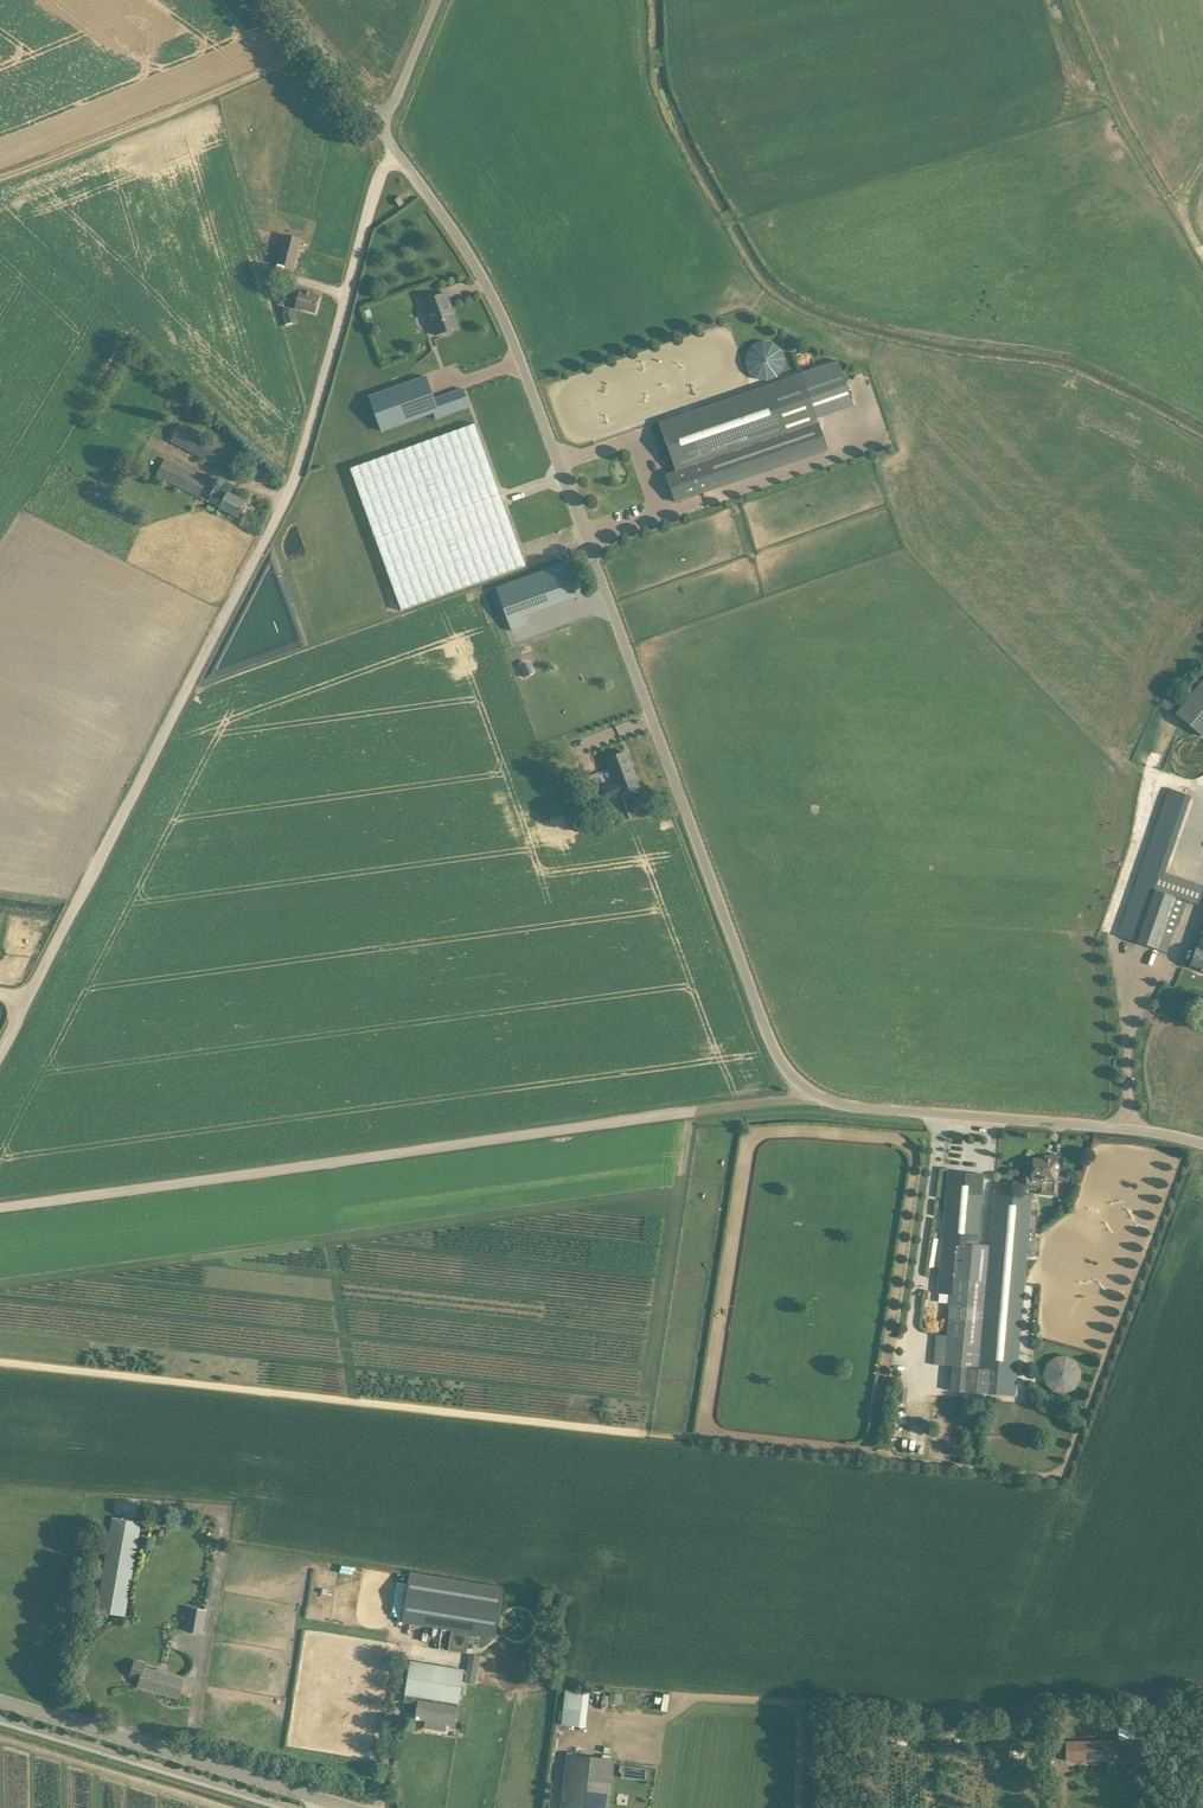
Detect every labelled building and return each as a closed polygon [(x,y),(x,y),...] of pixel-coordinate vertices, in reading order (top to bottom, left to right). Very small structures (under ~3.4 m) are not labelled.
[(400,207),(405,203),(400,196),(395,200),(400,207)] [(278,263),(293,267),(301,239),(286,235),(278,263)] [(312,290),(295,285),(291,301),(296,302),(295,307),(315,312),(320,296),(311,294),(312,290)] [(432,325),(436,335),(442,333),(443,338),(455,334),(453,329),(459,327),(454,315),(452,316),(448,304),(450,303),(446,293),(424,301),(427,310),(417,314),(422,328),(432,325)] [(295,315),(284,318),(287,325),(297,322),(295,315)] [(752,340),(747,375),(782,381),(788,346),(752,340)] [(382,430),(438,410),(426,377),(370,397),(382,430)] [(787,428),(771,384),(659,422),(676,471),(666,474),(676,502),(828,450),(817,418),(787,428)] [(476,424),(468,426),(350,469),(401,610),(527,565),(476,424)] [(233,453),(179,425),(170,442),(224,470),(233,453)] [(208,480),(165,458),(156,476),(199,497),(208,480)] [(246,502),(227,492),(215,486),(207,502),(219,507),(239,517),(246,502)] [(551,568),(563,603),(577,598),(565,563),(551,568)] [(516,629),(526,626),(514,592),(518,591),(514,582),(497,588),(509,622),(513,620),(516,629)] [(520,663),(523,676),(532,675),(529,661),(520,663)] [(1202,737),(1202,673),(1172,714),(1202,737)] [(612,796),(619,794),(631,790),(631,791),(634,790),(633,789),(639,787),(626,752),(606,760),(615,786),(609,788),(612,796)] [(1202,889),(1164,876),(1141,869),(1119,935),(1167,952),(1176,926),(1178,926),(1187,901),(1197,904),(1202,889)] [(1197,946),(1190,966),(1190,967),(1202,971),(1202,929),(1197,946)] [(1057,1196),(1058,1185),(1060,1157),(1048,1156),(1048,1159),(1033,1158),(1032,1172),(1022,1171),(1021,1185),(1043,1186),(1043,1195),(1057,1196)] [(1037,1211),(1031,1210),(1032,1195),(1007,1194),(994,1193),(990,1246),(979,1245),(984,1174),(948,1172),(937,1293),(938,1293),(939,1293),(950,1294),(949,1300),(946,1334),(944,1365),(952,1366),(952,1372),(950,1392),(1015,1396),(1017,1372),(1027,1255),(1038,1256),(1040,1237),(1035,1237),(1037,1211)] [(995,1184),(994,1193),(1007,1194),(1008,1185),(995,1184)] [(944,1365),(946,1334),(940,1334),(937,1365),(944,1365)] [(1045,1390),(1080,1390),(1079,1356),(1045,1356),(1045,1390)] [(902,1401),(904,1387),(895,1386),(893,1400),(902,1401)] [(125,1616),(142,1522),(112,1516),(96,1611),(125,1616)] [(188,1607),(184,1631),(203,1634),(207,1610),(188,1607)] [(467,1653),(470,1634),(452,1631),(449,1650),(467,1653)] [(472,1654),(467,1683),(476,1684),(480,1655),(472,1654)] [(536,1655),(534,1654),(531,1654),(526,1683),(532,1684),(534,1671),(536,1655)] [(416,1719),(455,1725),(464,1670),(411,1661),(404,1702),(418,1704),(416,1719)] [(144,1667),(145,1666),(145,1663),(140,1662),(134,1665),(132,1670),(135,1676),(141,1678),(139,1686),(179,1698),(184,1679),(169,1675),(144,1667)] [(571,1687),(566,1722),(590,1726),(595,1690),(571,1687)] [(624,1694),(610,1693),(609,1703),(623,1704),(624,1694)] [(1065,1740),(1066,1760),(1110,1759),(1137,1758),(1136,1739),(1065,1740)] [(611,1783),(614,1760),(567,1754),(560,1807),(608,1807),(611,1783)] [(645,1780),(647,1769),(621,1765),(620,1771),(623,1772),(622,1777),(645,1780)]
